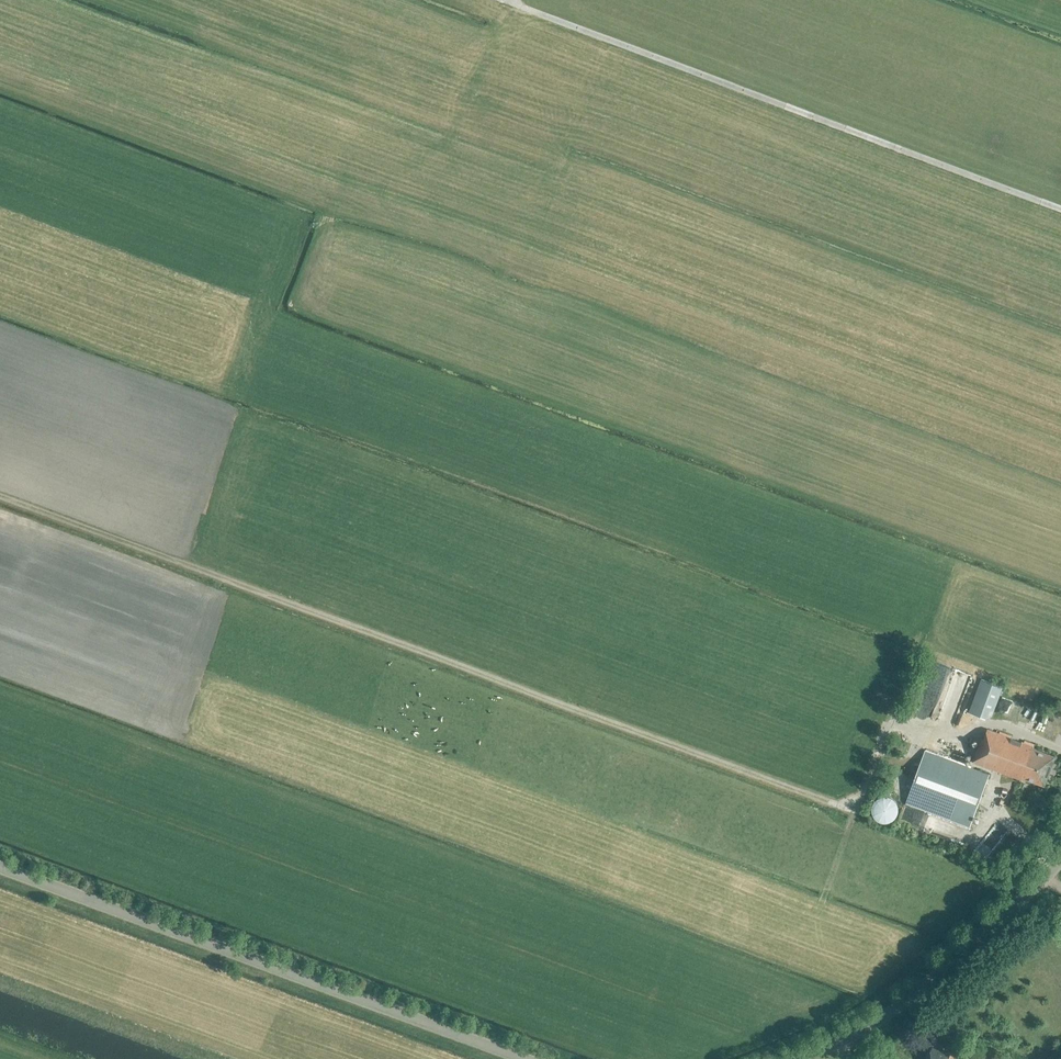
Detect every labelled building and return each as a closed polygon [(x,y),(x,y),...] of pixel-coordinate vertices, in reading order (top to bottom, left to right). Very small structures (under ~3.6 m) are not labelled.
[(990,720),(1002,687),(981,679),(969,712),(990,720)] [(1044,717),(1040,723),(1056,733),(1059,726),(1044,717)] [(1053,760),(1054,757),(1032,749),(1033,746),(987,729),(984,739),(981,738),(974,758),(972,757),(971,760),(973,761),(973,762),(1021,780),(1022,777),(1044,784),(1045,782),(1046,781),(1047,778),(1047,776),(1051,766),(1052,765),(1053,761),(1053,760)] [(969,826),(989,775),(925,751),(906,803),(969,826)] [(880,822),(884,823),(889,822),(893,820),(896,816),(897,812),(897,808),(896,804),(893,800),(889,798),(885,797),(880,798),(876,800),(874,804),(872,808),(872,812),(873,816),(876,820),(880,822)] [(959,1056),(958,1058),(949,1055),(950,1053),(944,1050),(943,1052),(933,1048),(928,1058),(966,1058),(959,1056)]
